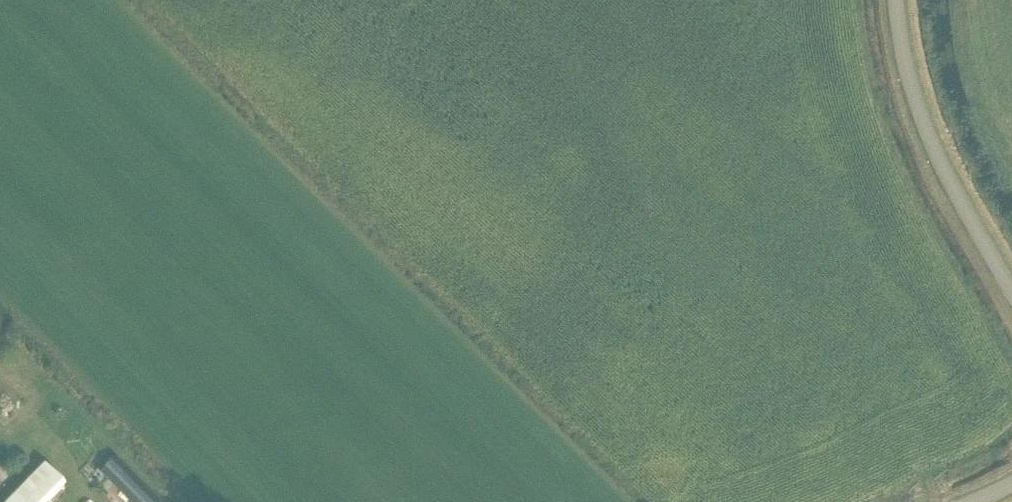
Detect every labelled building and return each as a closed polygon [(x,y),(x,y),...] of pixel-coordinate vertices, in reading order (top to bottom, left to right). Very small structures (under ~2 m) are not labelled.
[(65,488),(44,467),(9,501),(52,501),(65,488)] [(112,484),(130,501),(140,501),(147,495),(124,472),(112,484)] [(85,497),(91,501),(124,501),(100,481),(85,497)]
